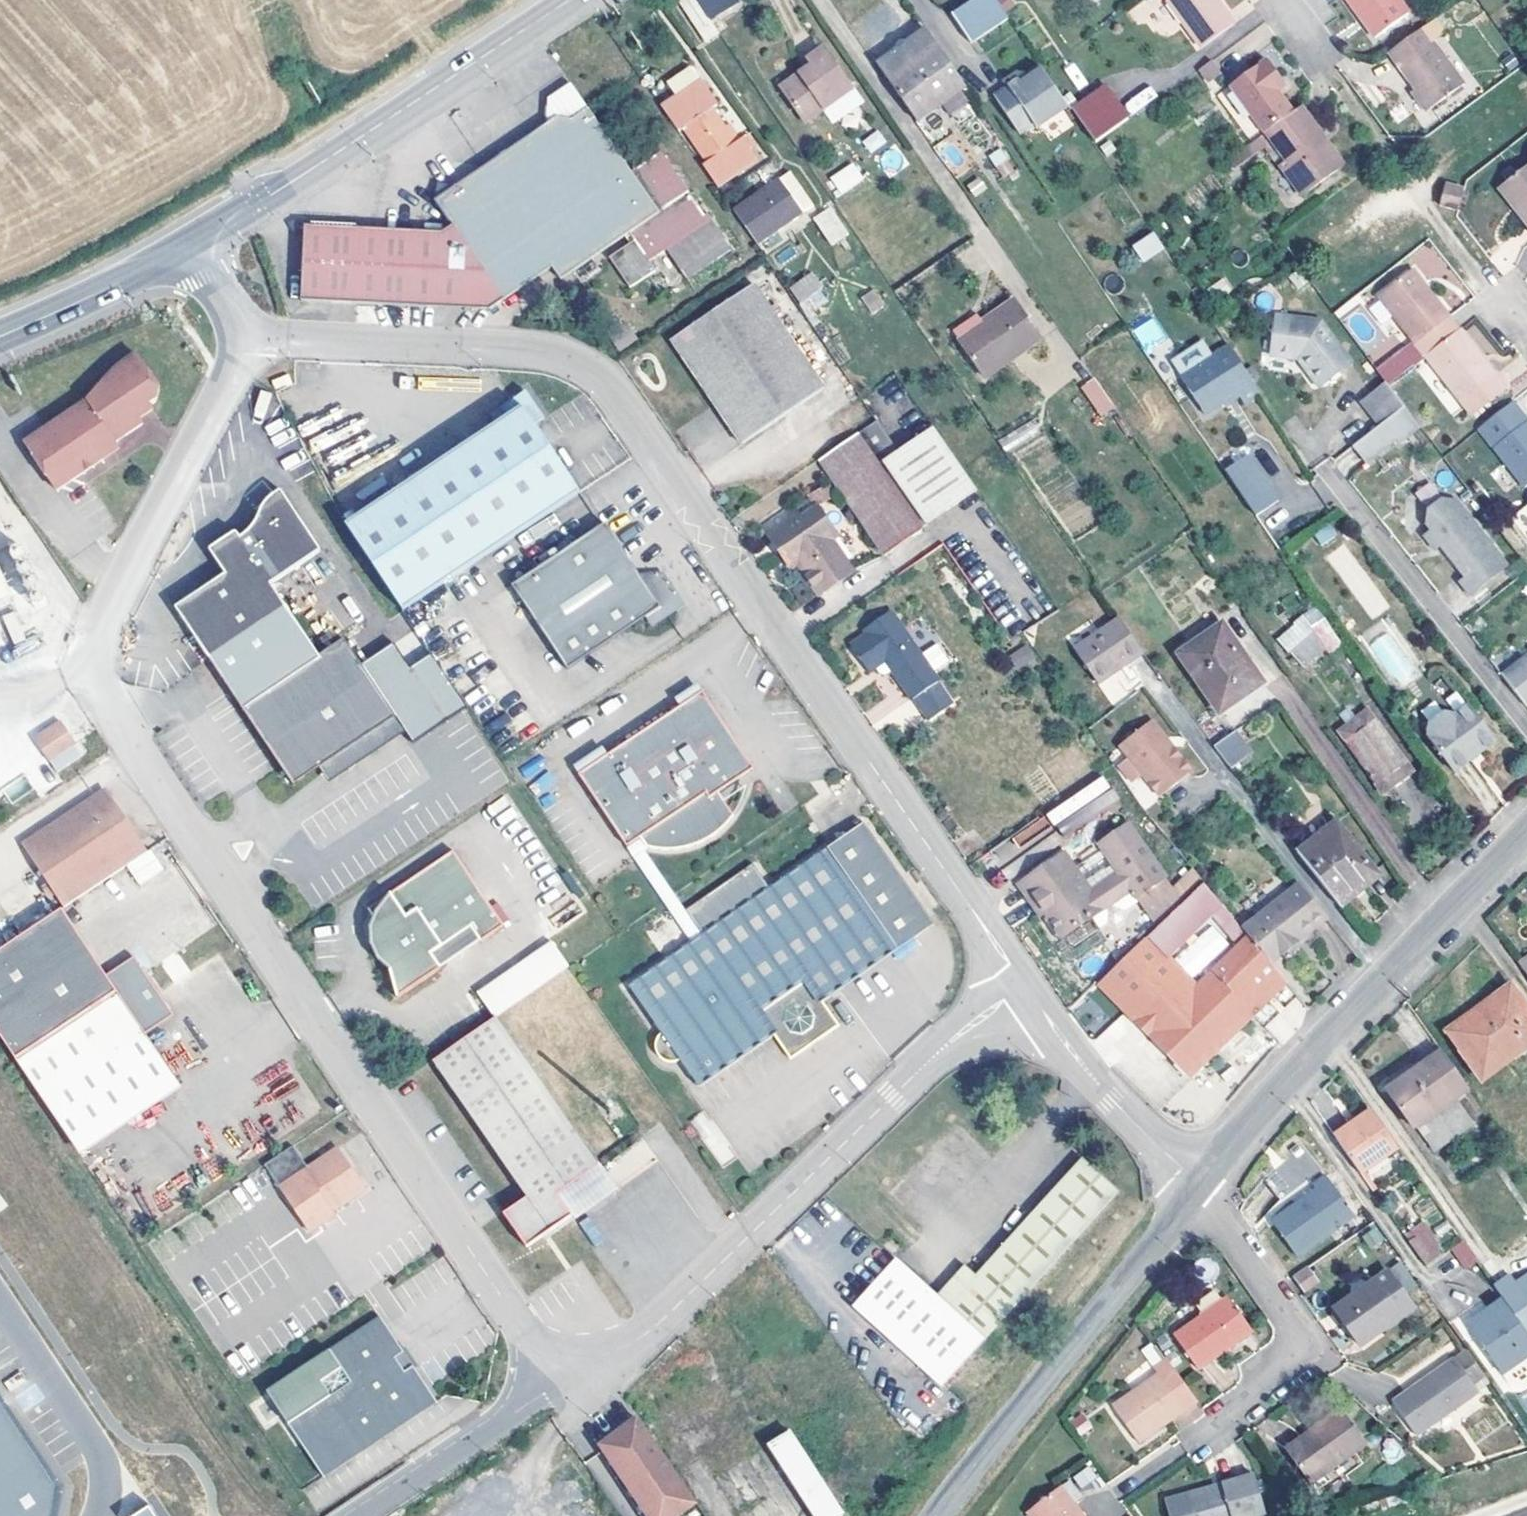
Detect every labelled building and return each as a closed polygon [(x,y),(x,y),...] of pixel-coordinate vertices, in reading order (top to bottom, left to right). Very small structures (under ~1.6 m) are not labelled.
[(679,0),(707,43),(721,34),(698,0),(680,0),(679,0)] [(713,17),(738,0),(702,0),(713,17)] [(953,16),(973,45),(1010,21),(996,0),(977,0),(953,16)] [(1127,10),(1134,22),(1161,6),(1157,0),(1143,0),(1127,10)] [(1201,47),(1234,24),(1216,0),(1168,0),(1201,47)] [(1372,40),(1405,16),(1393,0),(1343,0),(1372,40)] [(1421,99),(1431,111),(1463,88),(1430,45),(1442,36),(1432,23),(1389,55),(1421,99)] [(878,66),(890,83),(939,51),(926,33),(878,66)] [(783,88),(807,122),(852,90),(825,50),(811,60),(814,66),(783,88)] [(966,91),(939,51),(890,83),(918,124),(966,91)] [(1231,87),(1265,134),(1293,113),(1279,94),(1271,84),(1279,78),(1267,60),(1231,87)] [(1211,63),(1198,72),(1207,83),(1219,75),(1211,63)] [(704,165),(718,186),(754,161),(739,140),(733,144),(712,111),(718,108),(690,67),(667,82),(677,97),(664,106),(680,131),(685,128),(708,162),(704,165)] [(1039,132),(1070,111),(1042,70),(996,99),(1021,139),(1037,128),(1039,132)] [(561,91),(559,118),(566,113),(580,113),(599,100),(583,77),(561,91)] [(1271,84),(1279,94),(1288,88),(1279,78),(1271,84)] [(1131,114),(1157,96),(1150,85),(1124,103),(1131,114)] [(1099,91),(1121,124),(1128,119),(1105,86),(1099,91)] [(1094,142),(1121,124),(1099,91),(1072,109),(1094,142)] [(1425,116),(1431,111),(1421,99),(1416,103),(1425,116)] [(569,271),(635,229),(672,205),(641,161),(599,100),(580,113),(566,113),(559,118),(467,180),(445,177),(442,194),(458,216),(451,224),(316,221),(315,300),(497,303),(559,260),(569,271)] [(1301,107),(1293,113),(1265,134),(1250,145),(1256,153),(1267,145),(1304,195),(1338,170),(1316,142),(1324,137),(1301,107)] [(863,138),(870,153),(887,144),(880,130),(863,138)] [(1316,142),(1338,170),(1345,165),(1324,137),(1316,142)] [(672,205),(635,229),(641,236),(615,253),(636,282),(663,262),(659,256),(675,245),(696,277),(741,245),(697,182),(693,184),(676,160),(680,157),(669,141),(641,161),(672,205)] [(1235,167),(1256,153),(1250,145),(1229,160),(1235,167)] [(1000,176),(1015,169),(1004,146),(989,153),(1000,176)] [(886,175),(906,166),(898,147),(878,156),(886,175)] [(1498,186),(1517,211),(1512,215),(1526,235),(1526,164),(1498,186)] [(856,165),(839,176),(849,191),(866,179),(856,165)] [(735,210),(759,246),(816,208),(791,172),(735,210)] [(1440,195),(1458,199),(1461,189),(1443,184),(1440,195)] [(1493,190),(1512,215),(1517,211),(1498,186),(1493,190)] [(1438,205),(1456,209),(1458,199),(1440,195),(1438,205)] [(831,208),(817,218),(836,245),(850,235),(831,208)] [(1143,263),(1165,249),(1154,231),(1131,245),(1143,263)] [(1425,353),(1459,327),(1414,270),(1380,296),(1415,340),(1425,353)] [(1227,281),(1235,292),(1245,286),(1238,274),(1227,281)] [(802,306),(823,291),(811,275),(790,289),(802,306)] [(1220,302),(1235,292),(1227,281),(1213,290),(1220,302)] [(753,287),(669,342),(721,421),(738,447),(822,391),(753,287)] [(871,313),(885,305),(874,288),(861,297),(871,313)] [(988,328),(964,345),(987,379),(1042,339),(1017,302),(985,324),(988,328)] [(1319,317),(1294,315),(1273,313),(1270,343),(1269,356),(1279,356),(1297,358),(1319,386),(1335,374),(1352,361),(1319,317)] [(1131,331),(1146,354),(1168,339),(1152,317),(1131,331)] [(957,335),(964,345),(988,328),(985,324),(982,319),(957,335)] [(1479,352),(1489,347),(1478,323),(1468,328),(1479,352)] [(1459,327),(1425,353),(1472,412),(1505,385),(1459,327)] [(1388,382),(1425,353),(1415,340),(1378,369),(1388,382)] [(1248,401),(1260,393),(1231,348),(1187,377),(1212,416),(1244,395),(1248,401)] [(92,397),(31,440),(63,487),(109,456),(105,449),(148,420),(141,409),(163,393),(164,384),(140,350),(125,361),(92,397)] [(292,383),(289,375),(272,382),(276,390),(292,383)] [(1102,416),(1115,406),(1093,376),(1079,386),(1102,416)] [(1366,404),(1374,414),(1398,395),(1390,385),(1366,404)] [(353,521),(408,605),(580,490),(536,422),(548,414),(529,387),(494,410),(501,420),(425,473),(353,521)] [(267,416),(270,392),(259,391),(256,415),(267,416)] [(1374,414),(1384,428),(1408,410),(1398,395),(1374,414)] [(1477,427),(1518,479),(1526,472),(1526,419),(1512,400),(1477,427)] [(1369,467),(1392,449),(1399,443),(1403,447),(1424,431),(1408,410),(1384,428),(1379,432),(1356,450),(1369,467)] [(281,420),(266,425),(273,446),(288,441),(281,420)] [(892,549),(943,511),(899,448),(880,420),(827,455),(892,549)] [(1004,451),(1038,435),(1032,422),(998,438),(1004,451)] [(899,448),(943,511),(974,489),(931,426),(899,448)] [(1229,469),(1260,514),(1282,499),(1252,453),(1229,469)] [(1432,481),(1414,490),(1420,502),(1439,493),(1432,481)] [(223,666),(256,716),(356,650),(348,638),(325,653),(278,578),(328,547),(290,487),(270,502),(252,535),(242,524),(214,542),(232,570),(181,602),(223,666)] [(818,579),(824,588),(858,565),(838,534),(843,532),(823,501),(807,511),(799,500),(770,519),(813,583),(818,579)] [(1443,503),(1436,507),(1430,512),(1426,527),(1432,535),(1426,539),(1436,555),(1442,551),(1467,583),(1462,587),(1472,600),(1494,582),(1510,570),(1457,504),(1443,503)] [(1526,531),(1526,507),(1516,515),(1526,531)] [(625,521),(522,587),(577,672),(673,609),(677,612),(683,615),(698,604),(698,598),(694,593),(693,594),(679,574),(660,574),(625,521)] [(1321,545),(1337,535),(1329,524),(1313,534),(1321,545)] [(1343,543),(1325,557),(1372,620),(1390,606),(1343,543)] [(21,601),(0,551),(0,610),(21,601)] [(891,655),(935,717),(962,698),(894,605),(868,624),(874,631),(858,642),(875,666),(891,655)] [(16,653),(31,648),(17,609),(2,614),(16,653)] [(1122,617),(1087,641),(1113,677),(1147,653),(1122,617)] [(1332,654),(1346,643),(1329,617),(1315,627),(1318,631),(1291,649),(1295,654),(1300,661),(1305,667),(1329,649),(1332,654)] [(1225,618),(1184,648),(1225,705),(1266,675),(1225,618)] [(1394,630),(1369,645),(1396,689),(1421,674),(1394,630)] [(1104,683),(1113,677),(1087,641),(1079,646),(1104,683)] [(364,664),(408,733),(409,732),(420,749),(478,712),(440,652),(414,668),(398,642),(364,664)] [(1019,670),(1036,657),(1026,642),(1008,656),(1019,670)] [(364,664),(356,650),(256,716),(297,779),(321,765),(372,734),(382,749),(408,733),(364,664)] [(1295,665),(1300,661),(1295,654),(1290,657),(1295,665)] [(1516,666),(1526,681),(1526,658),(1516,666)] [(1516,666),(1504,676),(1526,707),(1526,681),(1516,666)] [(651,837),(657,847),(675,849),(698,848),(715,841),(729,833),(748,814),(732,790),(767,765),(716,689),(589,773),(637,846),(651,837)] [(1469,707),(1459,715),(1448,713),(1430,726),(1429,738),(1456,773),(1496,742),(1469,707)] [(1370,710),(1342,729),(1383,792),(1412,772),(1370,710)] [(63,716),(39,732),(54,756),(79,740),(63,716)] [(1166,791),(1197,765),(1179,742),(1176,745),(1169,736),(1169,730),(1161,720),(1155,718),(1126,742),(1166,791)] [(1238,726),(1219,739),(1236,762),(1254,749),(1238,726)] [(372,734),(321,765),(332,781),(382,749),(372,734)] [(1046,813),(1063,837),(1119,798),(1102,774),(1046,813)] [(12,800),(30,789),(23,777),(5,788),(12,800)] [(26,839),(71,905),(156,851),(116,794),(99,792),(26,839)] [(1022,847),(1053,828),(1045,815),(1014,835),(1022,847)] [(1189,888),(1181,876),(1136,815),(1107,836),(1129,866),(1099,887),(1070,851),(1027,881),(1048,911),(1055,907),(1074,933),(1141,883),(1160,909),(1189,888)] [(1354,887),(1378,870),(1342,819),(1303,847),(1344,904),(1359,894),(1354,887)] [(709,1083),(785,1032),(802,1057),(850,1025),(833,1000),(948,923),(880,820),(781,887),(764,865),(696,910),(711,935),(699,943),(637,985),(670,1028),(667,1046),(677,1055),(689,1055),(709,1083)] [(670,897),(683,889),(657,847),(651,837),(637,846),(670,897)] [(479,924),(491,938),(513,921),(461,849),(377,910),(383,917),(380,932),(379,945),(390,959),(404,969),(409,997),(452,965),(441,952),(479,924)] [(1181,876),(1189,888),(1209,872),(1200,862),(1181,876)] [(1354,887),(1359,894),(1383,877),(1378,870),(1354,887)] [(1247,925),(1274,961),(1326,921),(1299,886),(1247,925)] [(670,897),(699,943),(711,935),(696,910),(683,889),(670,897)] [(14,1054),(146,968),(138,956),(111,975),(65,909),(0,953),(0,1033),(14,1054)] [(441,952),(452,965),(491,938),(479,924),(441,952)] [(501,1015),(505,1012),(575,963),(558,939),(484,990),(501,1015)] [(1211,971),(1202,981),(1157,1026),(1199,1068),(1212,1056),(1205,1049),(1267,987),(1231,951),(1211,971)] [(1202,981),(1211,971),(1193,954),(1183,963),(1202,981)] [(1132,1000),(1139,1007),(1183,963),(1162,970),(1132,1000)] [(1139,1007),(1157,1026),(1202,981),(1183,963),(1139,1007)] [(14,1054),(31,1079),(163,992),(146,968),(14,1054)] [(1488,1001),(1496,1011),(1455,1041),(1483,1079),(1526,1049),(1526,1007),(1511,985),(1488,1001)] [(1205,1049),(1212,1056),(1274,994),(1267,987),(1205,1049)] [(179,1014),(163,992),(31,1079),(76,1148),(152,1094),(126,1051),(150,1034),(179,1014)] [(1448,1030),(1455,1041),(1496,1011),(1488,1001),(1448,1030)] [(568,1192),(607,1166),(505,1012),(501,1015),(439,1058),(534,1196),(512,1212),(537,1246),(583,1215),(568,1192)] [(76,1148),(84,1159),(185,1089),(150,1034),(126,1051),(152,1094),(76,1148)] [(1456,1099),(1470,1089),(1443,1051),(1409,1075),(1414,1082),(1390,1098),(1412,1131),(1418,1127),(1436,1153),(1448,1145),(1475,1127),(1456,1099)] [(1386,1092),(1390,1098),(1414,1082),(1409,1075),(1386,1092)] [(706,1109),(691,1118),(718,1166),(733,1158),(706,1109)] [(1366,1171),(1397,1149),(1371,1112),(1352,1126),(1353,1127),(1336,1138),(1361,1174),(1366,1171)] [(1333,1134),(1336,1138),(1353,1127),(1352,1126),(1349,1122),(1333,1134)] [(1475,1127),(1448,1145),(1456,1157),(1483,1139),(1475,1127)] [(1282,1203),(1322,1171),(1301,1146),(1262,1178),(1282,1203)] [(318,1232),(342,1215),(339,1211),(373,1189),(346,1147),(288,1185),(318,1232)] [(568,1192),(583,1215),(623,1189),(607,1166),(568,1192)] [(1121,1204),(1083,1169),(974,1283),(962,1273),(934,1303),(982,1348),(1121,1204)] [(1361,1174),(1373,1193),(1379,1188),(1366,1171),(1361,1174)] [(1274,1224),(1299,1259),(1355,1218),(1326,1177),(1314,1186),(1319,1192),(1274,1224)] [(0,1211),(9,1204),(0,1191),(0,1210),(0,1211)] [(1371,1250),(1384,1240),(1375,1227),(1361,1236),(1371,1250)] [(1425,1267),(1440,1257),(1435,1249),(1425,1234),(1410,1244),(1425,1267)] [(1468,1271),(1477,1264),(1461,1241),(1451,1248),(1468,1271)] [(1443,1244),(1435,1249),(1440,1257),(1448,1251),(1443,1244)] [(944,1387),(982,1348),(934,1303),(893,1266),(853,1309),(944,1387)] [(1323,1286),(1310,1268),(1294,1280),(1306,1297),(1323,1286)] [(1390,1275),(1336,1312),(1362,1350),(1416,1313),(1390,1275)] [(1526,1335),(1526,1279),(1516,1287),(1511,1278),(1495,1289),(1504,1302),(1526,1335)] [(1229,1302),(1175,1340),(1200,1374),(1254,1337),(1229,1302)] [(1526,1360),(1526,1335),(1504,1302),(1490,1311),(1494,1316),(1472,1332),(1503,1376),(1526,1360)] [(1468,1327),(1472,1332),(1494,1316),(1490,1311),(1468,1327)] [(380,1316),(269,1388),(323,1473),(435,1400),(413,1367),(405,1372),(393,1355),(401,1349),(380,1316)] [(1140,1348),(1150,1365),(1161,1358),(1151,1342),(1140,1348)] [(405,1372),(413,1367),(401,1349),(393,1355),(405,1372)] [(1487,1379),(1469,1353),(1394,1405),(1417,1438),(1479,1395),(1474,1388),(1487,1379)] [(1198,1406),(1173,1370),(1113,1412),(1138,1448),(1198,1406)] [(62,1486),(0,1393),(0,1515),(57,1515),(62,1486)] [(1345,1415),(1288,1454),(1311,1488),(1368,1448),(1345,1415)] [(636,1424),(599,1449),(642,1515),(685,1515),(693,1511),(636,1424)] [(791,1436),(768,1449),(808,1515),(838,1515),(791,1436)] [(1073,1476),(1084,1493),(1101,1482),(1090,1465),(1073,1476)] [(1189,1498),(1166,1504),(1169,1515),(1265,1515),(1254,1480),(1221,1489),(1222,1494),(1191,1503),(1189,1498)] [(1026,1515),(1080,1515),(1073,1507),(1080,1501),(1067,1483),(1026,1515)] [(1221,1489),(1189,1498),(1191,1503),(1222,1494),(1221,1489)] [(134,1515),(161,1515),(152,1504),(134,1515)]
